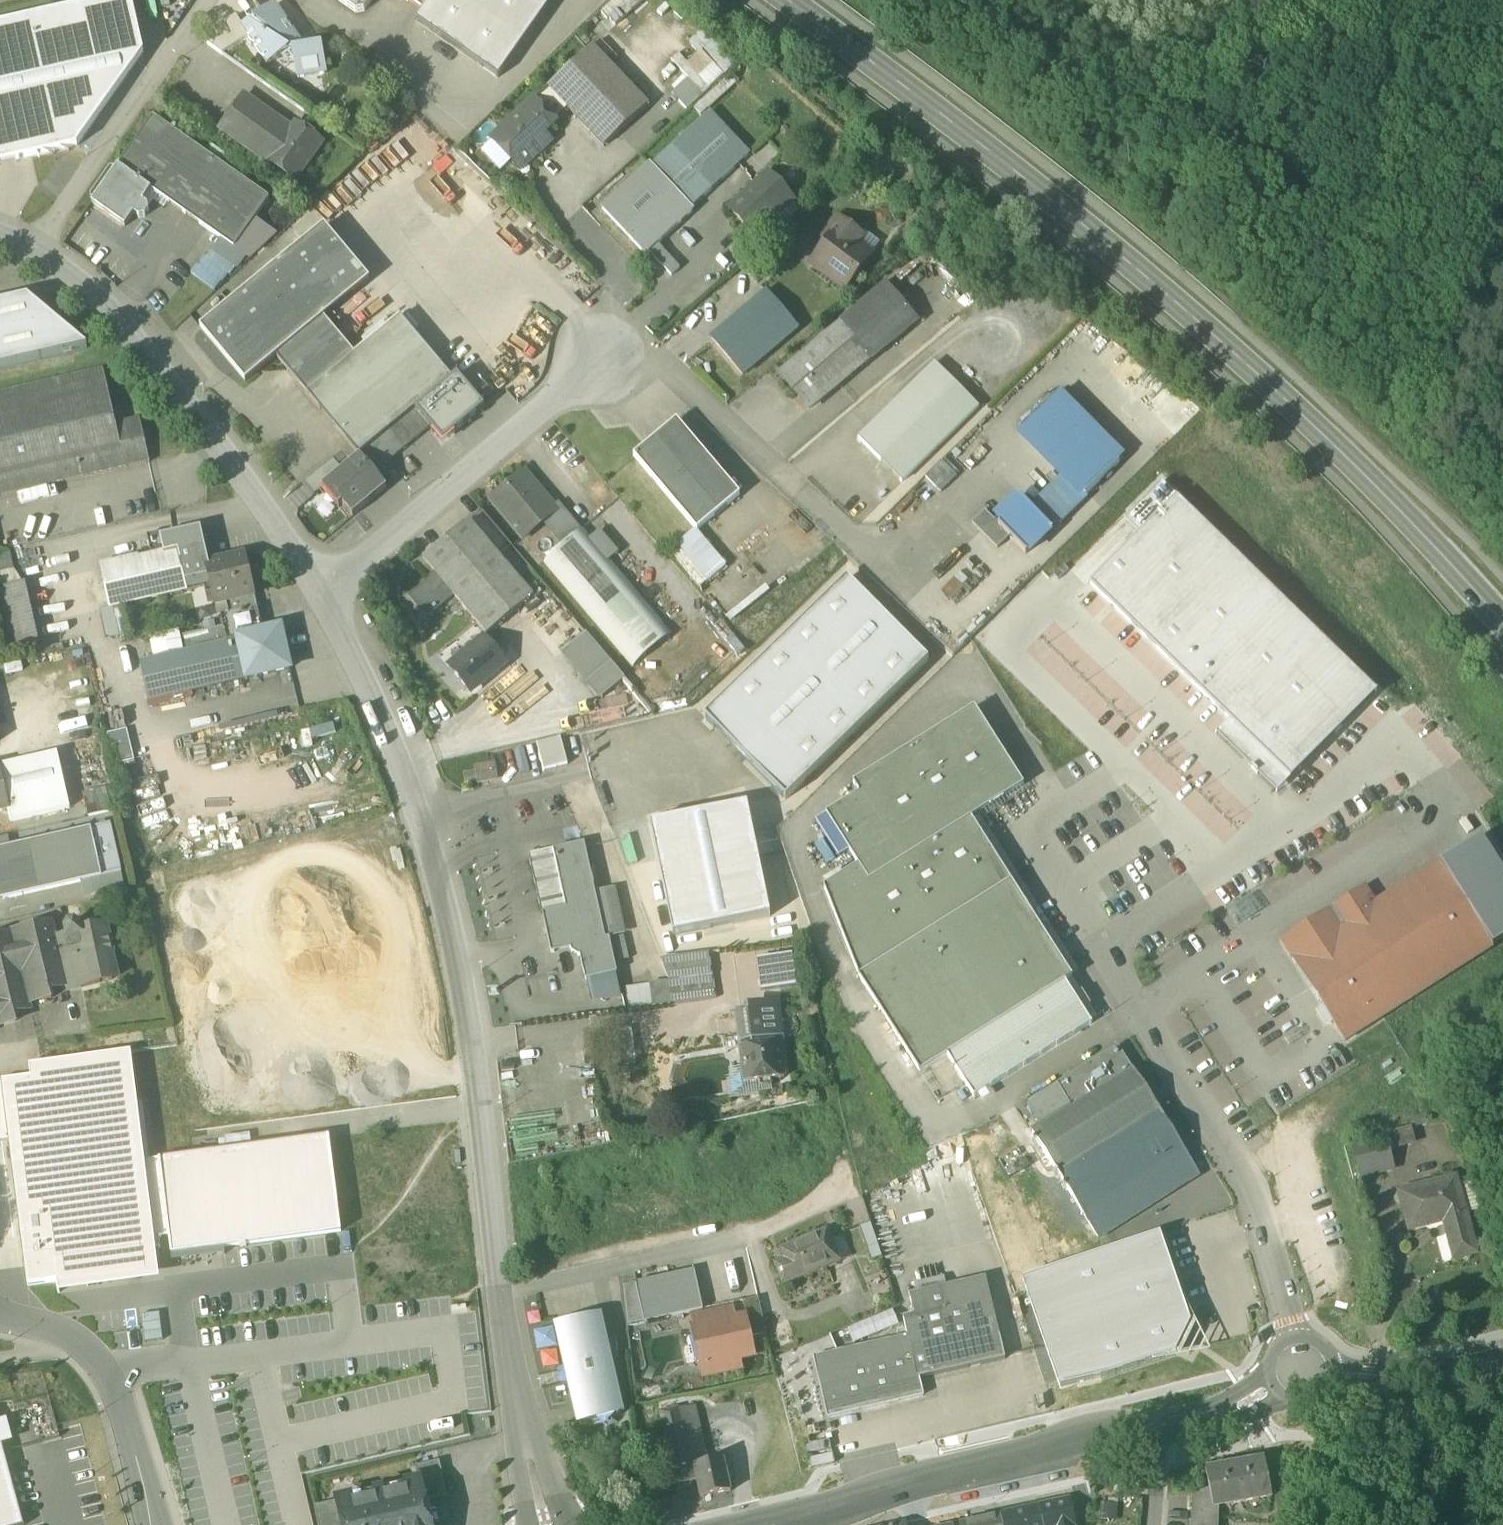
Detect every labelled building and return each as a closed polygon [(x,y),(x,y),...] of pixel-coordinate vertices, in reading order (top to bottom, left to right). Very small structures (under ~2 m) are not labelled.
[(77,147),(143,53),(132,0),(114,0),(0,26),(0,165),(77,147)] [(339,2),(356,14),(364,12),(373,0),(338,0),(339,2)] [(423,13),(432,0),(405,0),(423,13)] [(540,0),(432,0),(423,13),(415,22),(498,79),(548,6),(540,0)] [(248,38),(267,66),(286,53),(298,45),(300,43),(275,7),(244,29),(242,29),(248,38)] [(207,45),(222,56),(222,55),(248,38),(242,29),(244,29),(236,17),(215,31),(219,37),(207,45)] [(295,59),(298,80),(326,75),(321,47),(305,50),(301,51),(298,45),(286,53),(291,60),(294,58),(295,59)] [(592,48),(548,89),(570,113),(604,149),(648,107),(592,48)] [(551,131),(570,113),(548,89),(534,102),(549,119),(544,124),(551,131)] [(220,130),(268,164),(292,130),(244,97),(220,130)] [(492,141),(518,168),(532,155),(534,158),(550,143),(544,137),(551,131),(544,124),(549,119),(534,102),(492,141)] [(161,123),(180,135),(186,126),(168,113),(161,123)] [(707,115),(651,168),(665,183),(668,180),(680,193),(677,196),(691,211),(748,158),(707,115)] [(153,117),(118,167),(151,190),(184,213),(219,163),(180,135),(161,123),(153,117)] [(270,164),(295,182),(322,143),(296,125),(292,130),(268,164),(270,165),(270,164)] [(184,213),(234,248),(254,219),(269,198),(219,163),(184,213)] [(693,213),(691,211),(677,196),(680,193),(668,180),(665,183),(651,168),(649,166),(602,210),(646,257),(693,213)] [(143,202),(151,190),(118,167),(92,204),(125,227),(134,215),(139,218),(145,218),(149,211),(148,206),(143,202)] [(730,210),(754,237),(756,236),(769,223),(792,201),(768,175),(730,210)] [(769,223),(777,232),(801,211),(792,201),(769,223)] [(254,219),(234,248),(250,259),(276,234),(254,219)] [(811,266),(844,291),(871,256),(857,245),(860,241),(859,237),(839,222),(835,222),(824,237),(824,241),(828,244),(811,266)] [(756,236),(764,244),(777,232),(769,223),(756,236)] [(245,383),(276,357),(323,318),(369,279),(324,226),(200,329),(245,383)] [(857,245),(871,256),(880,244),(865,233),(860,241),(857,245)] [(781,377),(809,411),(916,320),(888,287),(781,377)] [(712,340),(743,377),(798,330),(767,293),(712,340)] [(0,305),(0,368),(87,348),(28,299),(0,305)] [(359,457),(359,456),(390,431),(415,410),(452,379),(400,316),(354,355),(307,394),(359,457)] [(276,357),(307,394),(354,355),(323,318),(276,357)] [(859,440),(902,484),(979,409),(936,364),(859,440)] [(150,462),(140,420),(116,425),(104,370),(0,394),(0,496),(150,462)] [(457,375),(452,379),(458,386),(463,382),(457,375)] [(453,435),(484,408),(463,382),(458,386),(452,379),(415,410),(430,429),(434,433),(435,433),(437,436),(450,437),(452,435),(453,435)] [(1085,497),(1086,497),(1120,464),(1054,398),(1020,431),(1067,478),(1085,497)] [(390,431),(406,449),(430,429),(415,410),(390,431)] [(634,458),(697,533),(740,497),(677,422),(634,458)] [(406,449),(390,431),(359,456),(371,470),(380,463),(384,467),(406,449)] [(342,504),(353,517),(387,489),(375,475),(371,470),(359,456),(359,457),(343,470),(325,485),(342,504)] [(325,485),(343,470),(333,458),(302,483),(312,496),(322,488),(322,487),(325,485)] [(926,477),(940,491),(955,476),(941,462),(926,477)] [(371,470),(375,475),(384,467),(380,463),(371,470)] [(492,501),(524,539),(546,520),(560,508),(558,506),(554,510),(524,474),(492,501)] [(1067,478),(1033,512),(1051,530),(1085,497),(1067,478)] [(1161,481),(1129,514),(1144,529),(1176,496),(1161,481)] [(339,507),(342,504),(325,485),(322,487),(322,488),(339,507)] [(1139,535),(1090,584),(1229,719),(1291,779),(1377,691),(1176,496),(1144,529),(1139,535)] [(1009,539),(1026,557),(1051,531),(1051,530),(1033,512),(1019,498),(1006,512),(1010,517),(999,527),(998,529),(1009,539)] [(551,535),(563,548),(581,533),(560,508),(546,520),(555,531),(551,535)] [(1006,512),(995,523),(999,527),(1010,517),(1006,512)] [(972,525),(998,551),(1009,539),(998,529),(999,527),(995,523),(985,513),(972,525)] [(1129,514),(1124,520),(1139,535),(1144,529),(1129,514)] [(423,559),(436,574),(454,596),(487,636),(533,597),(469,521),(423,559)] [(160,537),(164,554),(178,551),(183,570),(206,565),(209,564),(201,527),(160,537)] [(585,529),(581,533),(563,548),(544,564),(633,669),(674,635),(611,560),(592,538),(585,529)] [(599,532),(592,538),(611,560),(619,554),(599,532)] [(147,535),(152,557),(164,554),(160,537),(159,533),(147,535)] [(731,573),(697,533),(673,554),(706,593),(731,573)] [(12,560),(9,549),(0,551),(0,563),(12,560)] [(187,590),(183,570),(178,551),(164,554),(152,557),(100,568),(109,607),(187,590)] [(210,584),(215,604),(226,601),(254,595),(245,556),(209,564),(206,565),(210,584)] [(12,560),(0,563),(0,574),(14,571),(12,560)] [(210,584),(206,565),(183,570),(187,590),(210,584)] [(426,619),(454,596),(436,574),(408,598),(426,619)] [(784,798),(786,801),(929,660),(863,594),(847,577),(704,718),(707,720),(706,721),(783,799),(784,798)] [(8,649),(37,643),(24,587),(0,593),(0,612),(8,649)] [(226,601),(229,613),(256,607),(254,595),(226,601)] [(221,615),(224,626),(227,640),(237,637),(262,632),(256,607),(229,613),(221,615)] [(139,662),(148,701),(247,678),(237,637),(227,640),(224,626),(180,636),(184,652),(139,662)] [(237,637),(247,678),(290,668),(280,627),(262,632),(237,637)] [(562,653),(602,700),(624,682),(624,681),(625,680),(585,633),(562,653)] [(484,639),(449,668),(470,694),(506,664),(484,639)] [(826,817),(849,853),(859,868),(869,884),(971,819),(1023,786),(974,709),(853,786),(860,796),(826,817)] [(1229,719),(1215,733),(1277,793),(1291,779),(1229,719)] [(111,763),(134,760),(129,727),(107,731),(111,763)] [(312,742),(309,728),(294,731),(297,745),(312,742)] [(537,744),(544,771),(568,765),(561,738),(537,744)] [(0,768),(0,773),(8,810),(7,810),(10,823),(70,809),(57,754),(0,768)] [(475,764),(478,781),(496,777),(493,761),(475,764)] [(7,810),(8,810),(0,773),(0,812),(7,810)] [(106,788),(94,791),(99,814),(111,812),(106,788)] [(94,791),(82,794),(88,817),(99,814),(94,791)] [(747,805),(650,825),(673,937),(770,917),(758,859),(753,835),(747,805)] [(849,853),(826,817),(816,824),(839,860),(849,853)] [(825,891),(859,980),(1011,883),(971,819),(869,884),(859,868),(825,891)] [(111,825),(91,829),(102,878),(122,873),(111,825)] [(102,878),(91,829),(0,850),(0,901),(102,878)] [(765,833),(771,856),(782,854),(777,831),(765,833)] [(771,856),(765,833),(753,835),(758,859),(771,856)] [(1438,863),(1492,946),(1502,938),(1502,871),(1480,836),(1438,863)] [(585,980),(616,974),(609,939),(605,940),(595,893),(585,843),(554,850),(566,909),(543,914),(551,953),(571,949),(571,952),(578,956),(580,956),(585,980)] [(530,854),(543,914),(566,909),(554,850),(530,854)] [(1291,959),(1345,1041),(1492,946),(1438,863),(1376,904),(1365,887),(1331,909),(1342,926),(1291,959)] [(1073,979),(1011,883),(859,980),(920,1076),(947,1059),(1009,1019),(1065,983),(1073,979)] [(605,940),(609,939),(626,936),(616,889),(595,893),(605,940)] [(1280,942),(1291,959),(1342,926),(1331,909),(1280,942)] [(16,1020),(15,1013),(30,1009),(29,1003),(52,998),(50,990),(81,982),(98,978),(99,984),(113,981),(112,975),(107,956),(113,955),(106,926),(81,932),(80,926),(75,923),(69,924),(65,930),(67,938),(55,941),(51,925),(36,929),(36,927),(11,932),(12,940),(0,943),(0,1024),(16,1020)] [(11,932),(0,935),(0,943),(12,940),(11,932)] [(794,952),(761,956),(765,989),(798,985),(794,952)] [(670,982),(674,1006),(713,1001),(710,977),(707,954),(680,957),(683,981),(670,982)] [(117,974),(113,955),(107,956),(112,975),(117,974)] [(683,981),(680,957),(662,959),(670,982),(683,981)] [(616,974),(585,980),(591,1005),(623,1002),(616,974)] [(98,978),(81,982),(82,987),(99,984),(98,978)] [(670,982),(652,985),(655,1008),(674,1006),(670,982)] [(947,1059),(974,1101),(1092,1026),(1065,984),(1065,983),(1009,1019),(947,1059)] [(625,989),(628,1012),(655,1008),(652,985),(625,989)] [(759,1083),(760,1089),(772,1088),(771,1081),(785,1080),(780,1044),(776,1008),(735,1013),(744,1079),(745,1085),(759,1083)] [(603,1032),(608,1069),(637,1065),(632,1028),(603,1032)] [(1027,1105),(1042,1130),(1133,1073),(1134,1072),(1118,1048),(1027,1105)] [(30,1076),(0,1080),(0,1139),(9,1138),(28,1284),(147,1269),(145,1250),(126,1105),(120,1053),(29,1064),(30,1076)] [(1192,1166),(1133,1073),(1042,1130),(1033,1136),(1098,1239),(1194,1179),(1188,1169),(1192,1166)] [(772,1093),(772,1088),(760,1089),(759,1083),(745,1085),(744,1079),(727,1081),(730,1102),(761,1098),(760,1094),(772,1093)] [(142,1102),(126,1105),(145,1250),(160,1247),(158,1236),(168,1235),(171,1254),(341,1232),(329,1136),(149,1159),(142,1102)] [(1426,1116),(1410,1121),(1412,1129),(1428,1124),(1426,1116)] [(1384,1138),(1388,1153),(1415,1145),(1411,1129),(1384,1136),(1384,1138)] [(1353,1147),(1362,1179),(1393,1170),(1388,1153),(1384,1138),(1353,1147)] [(1471,1178),(1456,1182),(1465,1216),(1480,1211),(1471,1178)] [(1444,1223),(1454,1260),(1476,1254),(1465,1216),(1456,1182),(1456,1179),(1453,1180),(1445,1182),(1399,1194),(1405,1219),(1440,1209),(1444,1223)] [(1409,1232),(1444,1223),(1440,1209),(1405,1219),(1409,1232)] [(860,1227),(872,1261),(883,1258),(871,1223),(860,1227)] [(775,1265),(784,1286),(827,1268),(824,1260),(837,1254),(831,1239),(827,1232),(781,1252),(785,1261),(775,1265)] [(837,1254),(841,1262),(853,1256),(843,1234),(831,1239),(837,1254)] [(1160,1235),(1023,1282),(1061,1391),(1107,1379),(1176,1356),(1190,1324),(1160,1235)] [(824,1260),(827,1268),(841,1262),(837,1254),(824,1260)] [(636,1285),(644,1324),(703,1311),(694,1272),(636,1285)] [(986,1281),(944,1291),(948,1309),(991,1299),(986,1281)] [(628,1327),(644,1324),(636,1285),(624,1287),(628,1327)] [(1005,1360),(991,1299),(948,1309),(944,1291),(911,1298),(915,1316),(904,1318),(908,1337),(814,1359),(828,1419),(925,1397),(920,1379),(1005,1360)] [(743,1301),(751,1337),(766,1333),(759,1298),(743,1301)] [(729,1309),(704,1315),(707,1328),(733,1322),(729,1309)] [(143,1338),(161,1337),(159,1311),(142,1312),(143,1338)] [(570,1381),(580,1424),(621,1415),(598,1314),(558,1324),(568,1368),(570,1381)] [(718,1362),(720,1371),(738,1367),(736,1358),(749,1355),(741,1320),(733,1322),(707,1328),(704,1315),(694,1317),(705,1365),(718,1362)] [(707,1374),(720,1371),(718,1362),(705,1365),(707,1374)] [(560,1383),(570,1381),(568,1368),(557,1370),(560,1383)] [(660,1413),(666,1441),(669,1456),(675,1484),(697,1480),(694,1467),(709,1464),(696,1405),(660,1413)] [(0,1438),(0,1524),(24,1524),(0,1438)] [(659,1458),(669,1456),(666,1441),(655,1443),(659,1458)] [(697,1480),(701,1499),(731,1492),(724,1460),(709,1464),(694,1467),(697,1480)] [(420,1482),(424,1502),(448,1496),(440,1461),(415,1467),(419,1482),(420,1482)] [(1205,1472),(1208,1490),(1211,1508),(1218,1507),(1271,1497),(1264,1461),(1205,1472)] [(429,1520),(424,1502),(420,1482),(419,1482),(418,1482),(419,1488),(341,1506),(340,1501),(338,1501),(343,1524),(430,1524),(429,1520)] [(1218,1507),(1211,1508),(1208,1490),(1192,1496),(1191,1524),(1218,1524),(1218,1507)] [(319,1524),(343,1524),(338,1501),(314,1507),(319,1524)] [(1039,1508),(1043,1524),(1074,1524),(1069,1502),(1039,1508)] [(1039,1508),(1000,1517),(1002,1524),(1043,1524),(1039,1508)]
